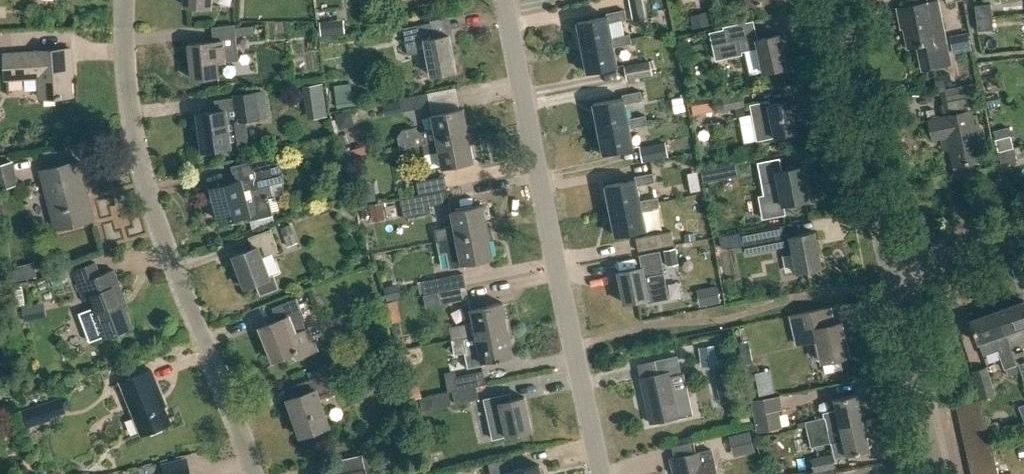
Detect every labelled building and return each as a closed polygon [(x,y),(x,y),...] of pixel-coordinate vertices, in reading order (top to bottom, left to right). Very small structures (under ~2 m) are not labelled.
[(631,20),(643,17),(640,0),(627,0),(631,20)] [(917,46),(922,70),(951,64),(946,40),(938,1),(927,3),(927,2),(897,8),(900,23),(902,22),(908,48),(917,46)] [(991,4),(975,6),(976,18),(992,17),(991,4)] [(577,23),(582,48),(630,38),(630,34),(612,38),(609,22),(626,19),(625,10),(606,14),(607,17),(577,23)] [(992,17),(976,18),(978,30),(993,29),(992,17)] [(758,48),(764,72),(787,67),(779,35),(757,40),(753,21),(723,28),(729,54),(758,48)] [(409,55),(427,52),(432,75),(457,70),(450,34),(434,37),(431,23),(404,28),(409,55)] [(193,78),(218,76),(217,62),(239,60),(238,51),(238,52),(236,36),(235,28),(235,25),(212,27),(214,42),(189,44),(190,47),(187,48),(188,61),(191,62),(193,78)] [(254,27),(235,28),(236,36),(254,34),(254,27)] [(955,52),(972,49),(969,35),(953,38),(955,52)] [(582,48),(587,72),(618,66),(614,47),(631,43),(630,38),(582,48)] [(38,52),(5,54),(6,78),(39,76),(40,97),(71,95),(69,63),(73,63),(72,48),(37,51),(38,52)] [(624,65),(627,79),(653,74),(650,60),(624,65)] [(306,102),(325,100),(322,83),(304,86),(306,102)] [(978,95),(975,83),(946,89),(948,101),(978,95)] [(336,86),(339,109),(360,106),(358,92),(352,93),(351,84),(336,86)] [(441,88),(441,104),(459,103),(459,88),(441,88)] [(710,100),(698,102),(698,107),(693,108),(695,115),(716,112),(715,108),(744,103),(742,90),(712,95),(713,102),(710,103),(710,100)] [(594,104),(599,129),(647,120),(646,116),(629,119),(626,104),(643,100),(641,91),(623,95),(624,98),(594,104)] [(198,114),(203,150),(231,146),(230,144),(248,141),(245,119),(268,116),(264,94),(256,95),(256,92),(233,95),(235,108),(198,114)] [(403,110),(430,104),(428,92),(400,98),(403,110)] [(753,122),(740,125),(744,143),(796,133),(790,101),(769,105),(769,101),(750,105),(753,122)] [(400,148),(423,143),(470,135),(464,109),(432,115),(435,129),(421,132),(414,127),(403,129),(398,136),(400,148)] [(335,114),(339,129),(355,125),(351,110),(335,114)] [(944,117),(929,121),(933,139),(948,136),(954,166),(981,160),(971,111),(944,117)] [(599,129),(604,154),(635,148),(631,128),(648,125),(647,120),(599,129)] [(439,148),(442,167),(475,160),(470,135),(423,143),(425,151),(439,148)] [(1010,136),(995,140),(998,152),(1014,148),(1010,136)] [(665,141),(640,146),(643,161),(668,156),(665,141)] [(1017,160),(1014,148),(998,152),(1001,164),(1017,160)] [(279,154),(256,160),(232,166),(236,181),(212,187),(220,221),(246,214),(247,221),(273,214),(270,201),(291,196),(279,154)] [(0,159),(0,185),(19,180),(13,156),(0,159)] [(803,166),(782,170),(779,158),(758,163),(761,183),(764,195),(759,196),(763,218),(785,214),(783,205),(809,200),(803,166)] [(94,219),(79,160),(40,170),(56,229),(94,219)] [(703,182),(723,178),(721,166),(701,169),(703,182)] [(607,186),(612,211),(660,201),(659,197),(642,201),(639,185),(656,182),(654,173),(636,177),(636,180),(607,186)] [(403,206),(407,225),(433,220),(432,213),(452,209),(447,183),(420,188),(422,202),(403,206)] [(612,211),(616,235),(647,229),(643,210),(661,206),(660,201),(612,211)] [(434,229),(437,241),(489,231),(484,205),(451,212),(454,225),(434,229)] [(789,244),(792,265),(818,261),(812,224),(790,228),(789,222),(742,230),(745,251),(789,244)] [(256,283),(260,295),(279,288),(274,274),(269,276),(262,256),(279,250),(271,229),(249,237),(253,248),(233,255),(245,287),(256,283)] [(636,237),(639,250),(674,243),(672,230),(636,237)] [(446,253),(450,269),(463,266),(463,263),(494,257),(489,231),(437,241),(439,254),(446,253)] [(285,238),(289,248),(299,244),(295,234),(285,238)] [(676,247),(664,249),(668,265),(679,263),(676,247)] [(619,272),(625,303),(647,299),(648,303),(669,299),(660,251),(639,255),(642,267),(619,272)] [(122,301),(125,300),(114,270),(100,275),(95,262),(72,270),(84,300),(90,298),(93,308),(80,312),(90,341),(103,336),(104,338),(132,327),(122,301)] [(425,294),(439,291),(466,286),(464,272),(423,281),(425,294)] [(466,286),(439,291),(441,303),(469,298),(466,286)] [(717,287),(703,290),(705,304),(720,301),(717,287)] [(309,328),(306,329),(303,320),(305,319),(297,298),(273,307),(278,320),(260,327),(274,360),(296,352),(298,358),(318,350),(309,328)] [(1016,364),(1023,362),(1023,348),(1022,341),(1023,340),(1023,332),(1022,327),(1023,327),(1023,301),(997,310),(1016,364)] [(24,305),(26,319),(42,317),(40,303),(24,305)] [(449,326),(452,340),(508,328),(503,303),(470,309),(473,322),(449,326)] [(998,350),(1005,368),(1016,364),(997,310),(970,320),(979,343),(989,339),(994,351),(998,350)] [(841,322),(821,327),(818,315),(796,320),(801,341),(817,337),(823,362),(849,356),(841,322)] [(508,328),(452,340),(455,354),(465,352),(468,368),(485,364),(485,360),(513,354),(508,328)] [(700,346),(703,366),(718,364),(715,344),(700,346)] [(658,374),(640,378),(651,423),(679,417),(679,418),(693,414),(684,372),(681,372),(677,355),(655,360),(658,374)] [(986,367),(973,371),(982,397),(995,393),(986,367)] [(445,370),(449,388),(476,383),(486,381),(483,368),(457,373),(456,368),(445,370)] [(152,369),(120,382),(141,434),(171,422),(160,396),(162,395),(152,369)] [(771,369),(754,372),(757,394),(774,391),(771,369)] [(308,393),(287,400),(300,436),(329,426),(319,399),(336,393),(329,372),(303,381),(308,393)] [(476,385),(453,391),(456,403),(479,398),(476,385)] [(730,386),(719,388),(722,401),(733,399),(730,386)] [(781,407),(779,394),(752,399),(758,431),(782,426),(778,407),(781,407)] [(808,435),(863,422),(857,394),(833,400),(837,415),(805,422),(808,435)] [(525,397),(505,401),(504,395),(484,399),(490,424),(493,439),(506,436),(532,430),(525,397)] [(957,405),(959,415),(983,410),(981,400),(957,405)] [(32,405),(37,423),(56,418),(55,414),(59,413),(56,403),(51,404),(51,401),(32,405)] [(737,412),(739,424),(748,423),(746,410),(737,412)] [(960,418),(962,425),(985,420),(983,410),(959,415),(959,418),(960,418)] [(962,425),(964,436),(987,430),(985,420),(962,425)] [(842,440),(846,455),(870,450),(863,422),(808,435),(811,447),(842,440)] [(964,436),(967,447),(990,442),(987,430),(964,436)] [(967,447),(969,458),(992,453),(990,442),(967,447)] [(674,473),(717,473),(711,450),(702,452),(670,458),(674,473)] [(969,458),(972,471),(995,466),(992,453),(969,458)] [(362,454),(336,460),(339,473),(367,473),(362,454)] [(811,458),(814,473),(835,473),(833,469),(836,468),(833,454),(811,458)] [(373,459),(376,470),(392,466),(389,455),(373,459)] [(540,465),(514,470),(512,459),(489,464),(491,473),(542,473),(540,465)]
